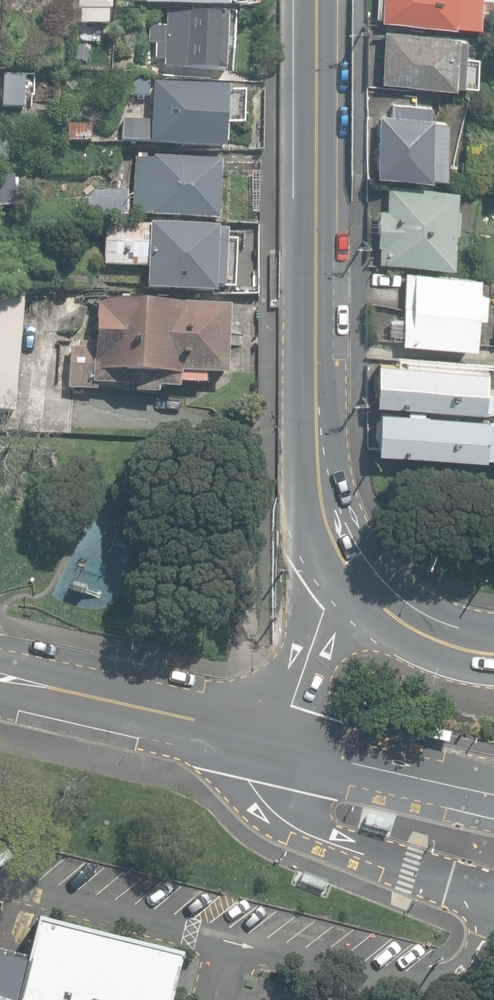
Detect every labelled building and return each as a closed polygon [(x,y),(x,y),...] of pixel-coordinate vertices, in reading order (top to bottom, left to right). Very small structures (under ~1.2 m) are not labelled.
[(76,17),(110,18),(111,0),(76,0),(76,17)] [(140,4),(228,9),(228,0),(140,0),(140,4)] [(380,21),(476,26),(477,0),(380,0),(380,21)] [(235,14),(167,10),(167,26),(150,26),(150,43),(158,45),(158,58),(166,68),(234,73),(235,14)] [(472,33),(381,30),(380,85),(471,87),(472,33)] [(230,86),(153,81),(153,146),(228,148),(230,86)] [(432,103),(391,100),(391,113),(381,113),(377,172),(443,176),(446,114),(431,115),(432,103)] [(229,161),(136,158),(137,214),(228,221),(229,161)] [(458,183),(384,182),(380,260),(455,264),(458,183)] [(230,226),(107,222),(107,262),(150,266),(149,287),(229,293),(230,226)] [(482,273),(407,268),(403,340),(478,345),(482,273)] [(227,373),(230,307),(100,302),(98,345),(67,344),(66,393),(158,396),(156,385),(205,387),(206,373),(227,373)] [(382,353),(379,396),(493,403),(493,360),(382,353)] [(383,406),(381,447),(493,454),(493,412),(383,406)] [(182,965),(45,926),(31,963),(0,955),(0,999),(174,999),(182,965)]
